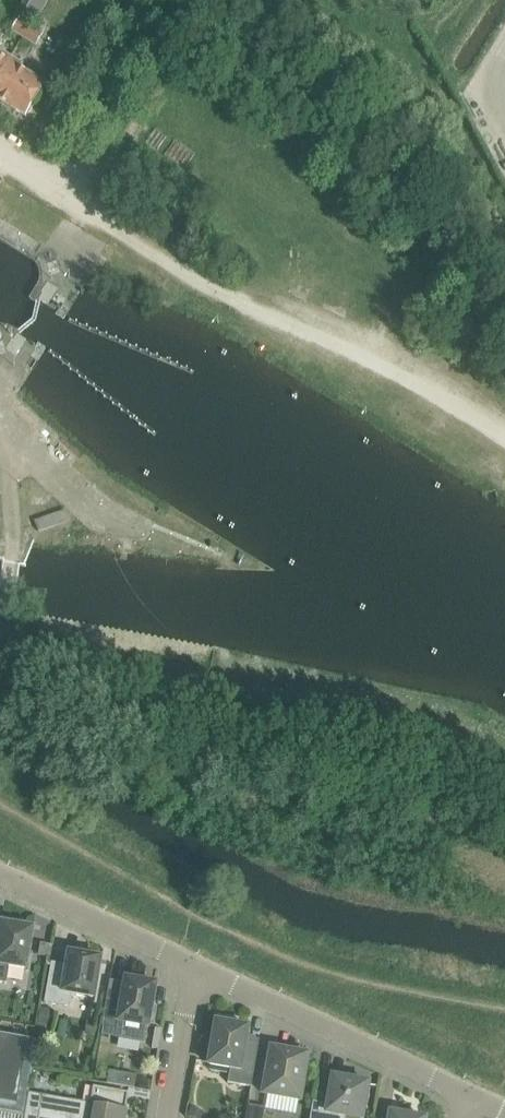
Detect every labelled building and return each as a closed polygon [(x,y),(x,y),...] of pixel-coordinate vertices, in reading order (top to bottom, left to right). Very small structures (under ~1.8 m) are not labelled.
[(23,36),(36,44),(42,34),(33,28),(49,2),(46,0),(31,0),(19,19),(12,30),(23,36)] [(14,61),(10,58),(9,58),(1,53),(0,54),(0,85),(14,61)] [(0,85),(0,100),(25,115),(43,85),(18,69),(21,65),(14,61),(0,85)] [(35,521),(39,532),(70,521),(66,509),(35,521)] [(2,923),(0,932),(0,982),(2,982),(4,970),(9,971),(9,966),(26,969),(33,928),(2,923)] [(53,945),(41,943),(39,955),(51,957),(53,945)] [(52,962),(45,1002),(70,1007),(72,994),(94,998),(101,958),(69,952),(67,965),(52,962)] [(109,988),(102,1026),(104,1027),(118,1029),(117,1036),(143,1041),(145,1030),(146,1026),(149,1027),(150,1021),(154,1022),(156,1007),(152,1006),(155,990),(156,983),(145,981),(126,978),(125,982),(111,980),(109,988)] [(41,1008),(39,1025),(50,1027),(53,1009),(41,1008)] [(249,1027),(235,1024),(236,1018),(217,1015),(216,1021),(209,1062),(209,1064),(230,1068),(228,1082),(251,1086),(259,1043),(246,1040),(249,1027)] [(93,1019),(90,1033),(99,1035),(102,1020),(93,1019)] [(156,1027),(152,1048),(158,1049),(162,1028),(156,1027)] [(26,1111),(29,1092),(38,1040),(0,1034),(0,1111),(25,1115),(26,1111)] [(272,1048),(271,1052),(264,1094),(300,1100),(308,1055),(281,1050),(272,1048)] [(345,1115),(360,1117),(362,1117),(369,1083),(362,1082),(360,1078),(356,1075),(352,1074),(347,1074),(343,1075),(339,1078),(333,1077),(328,1104),(313,1101),(310,1117),(345,1117),(345,1115)] [(26,1111),(67,1117),(124,1117),(129,1093),(94,1086),(91,1103),(29,1092),(26,1111)] [(246,1117),(264,1117),(265,1107),(248,1104),(246,1117)] [(189,1115),(195,1117),(201,1117),(204,1112),(192,1106),(189,1115)]
